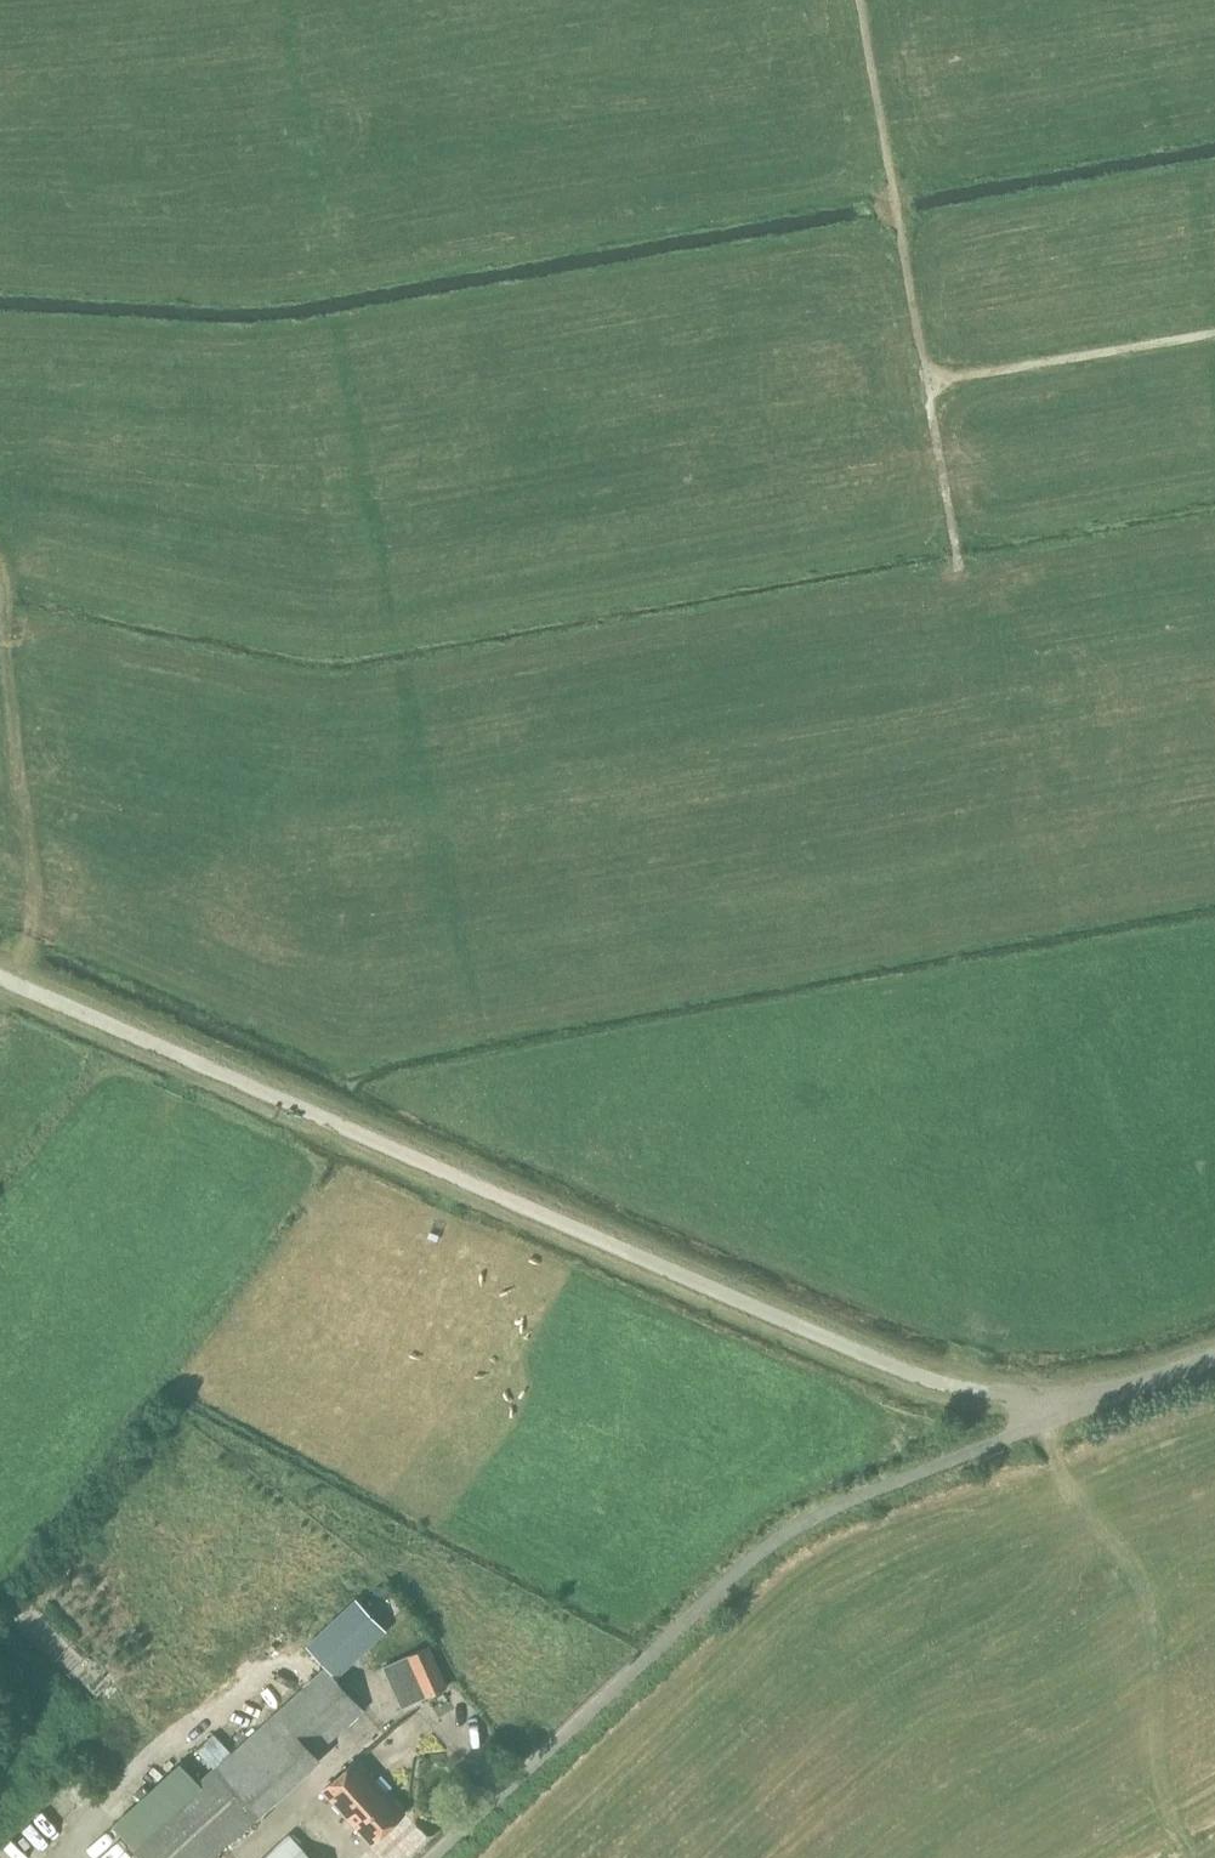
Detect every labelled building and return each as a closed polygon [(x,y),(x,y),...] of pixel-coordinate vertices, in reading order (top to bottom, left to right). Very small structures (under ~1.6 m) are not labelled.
[(380,1629),(359,1607),(356,1604),(312,1645),(315,1649),(336,1671),(380,1629)] [(393,1710),(418,1699),(446,1686),(427,1644),(373,1669),(393,1710)] [(364,1707),(326,1668),(132,1847),(143,1857),(211,1857),(319,1756),(315,1752),(364,1707)] [(358,1758),(325,1788),(371,1839),(404,1810),(358,1758)] [(302,1850),(303,1848),(289,1833),(262,1857),(310,1857),(302,1850)]
